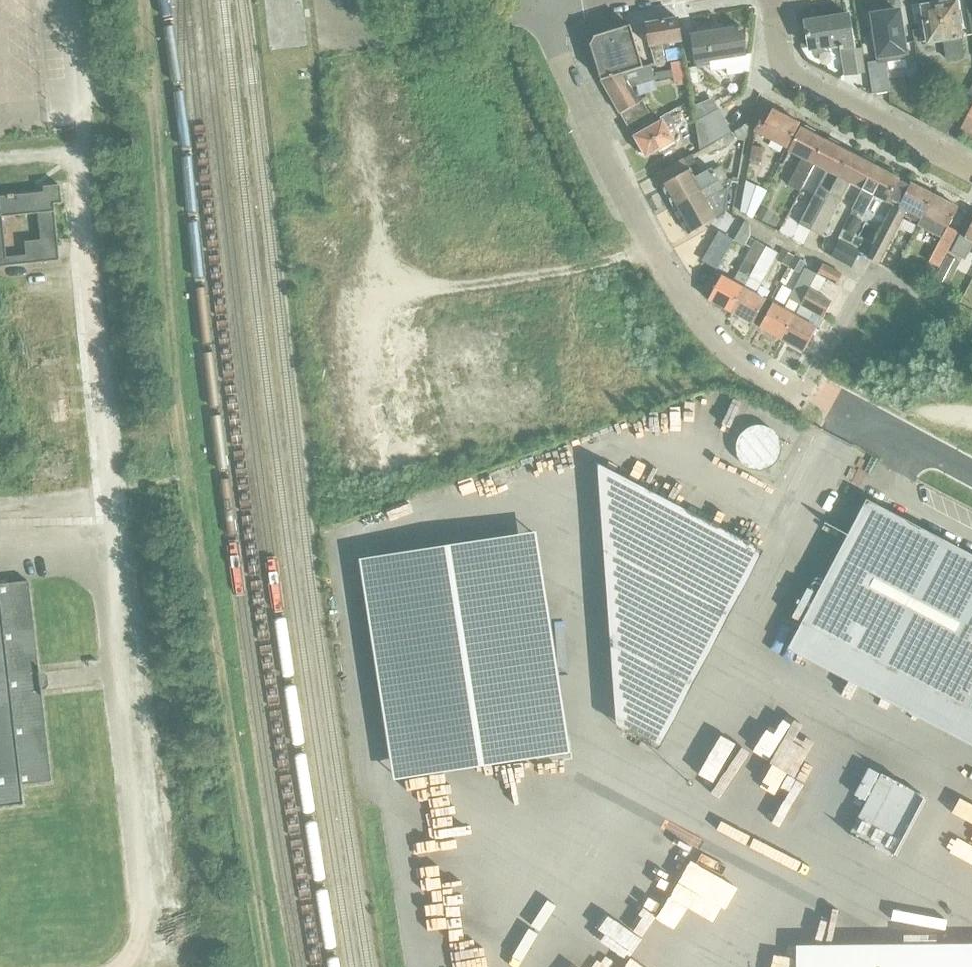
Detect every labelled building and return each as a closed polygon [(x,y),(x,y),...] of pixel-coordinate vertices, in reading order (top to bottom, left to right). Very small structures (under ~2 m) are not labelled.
[(943,39),(946,60),(962,57),(954,3),(924,7),(926,22),(918,24),(921,42),(943,39)] [(894,54),(905,52),(898,11),(872,15),(875,32),(870,33),(872,49),(877,48),(879,61),(867,62),(872,94),(890,91),(885,61),(894,59),(894,54)] [(848,15),(805,22),(809,50),(828,47),(827,43),(838,41),(843,77),(863,74),(859,48),(853,49),(848,15)] [(661,44),(681,41),(677,18),(645,23),(649,46),(655,63),(664,62),(661,44)] [(622,72),(632,69),(642,66),(630,26),(596,37),(591,46),(602,79),(631,133),(654,120),(642,99),(638,101),(622,72)] [(741,27),(691,34),(695,66),(745,60),(741,27)] [(672,72),(686,70),(684,59),(670,61),(672,72)] [(686,71),(673,72),(674,82),(678,81),(678,84),(688,83),(686,71)] [(955,117),(964,121),(960,129),(964,131),(962,134),(971,139),(971,96),(967,94),(957,113),(955,117)] [(928,125),(945,135),(957,113),(923,96),(928,125)] [(663,120),(635,136),(640,145),(639,152),(644,153),(646,157),(658,150),(660,154),(677,145),(669,130),(676,126),(674,124),(684,118),(678,107),(667,113),(661,117),(663,120)] [(719,109),(695,121),(700,150),(732,133),(719,109)] [(754,132),(785,148),(798,123),(772,109),(766,122),(760,119),(754,132)] [(813,165),(825,141),(813,134),(815,131),(805,126),(803,129),(801,128),(788,152),(801,159),(787,185),(799,192),(813,165)] [(825,171),(798,224),(809,230),(837,177),(849,153),(837,147),(838,144),(829,139),(827,142),(825,141),(813,165),(825,171)] [(750,160),(759,162),(762,147),(752,146),(750,160)] [(849,183),(861,189),(874,165),(872,164),(873,162),(864,157),(861,159),(849,153),(837,177),(809,230),(822,236),(849,183)] [(685,158),(656,174),(673,206),(701,190),(706,199),(728,187),(731,186),(732,181),(730,178),(729,178),(721,165),(713,169),(713,168),(695,177),(691,170),(699,166),(692,154),(685,158)] [(861,189),(850,211),(862,217),(873,195),(893,206),(894,205),(906,182),(896,177),(898,175),(888,169),(886,172),(874,165),(861,189)] [(742,209),(761,216),(772,185),(753,179),(742,209)] [(893,206),(867,257),(873,261),(877,263),(902,215),(917,222),(920,218),(919,217),(931,194),(910,183),(898,206),(894,205),(893,206)] [(6,266),(1,217),(37,213),(39,240),(23,241),(26,264),(58,260),(52,204),(60,203),(58,185),(41,186),(42,195),(36,195),(36,193),(0,196),(0,266),(6,266)] [(728,187),(706,199),(701,190),(673,206),(689,235),(725,215),(728,187)] [(920,218),(917,222),(917,224),(941,237),(928,261),(939,266),(948,249),(957,231),(948,226),(958,208),(943,200),(944,199),(936,193),(934,196),(931,194),(919,217),(920,218)] [(734,239),(745,245),(750,234),(750,224),(745,221),(734,239)] [(964,237),(959,234),(950,252),(964,259),(971,245),(971,223),(964,237)] [(703,260),(717,268),(734,239),(720,231),(703,260)] [(721,276),(707,301),(730,313),(744,288),(766,246),(755,240),(744,260),(732,282),(721,276)] [(830,256),(852,267),(859,252),(838,241),(830,256)] [(744,288),(730,313),(752,325),(765,300),(754,294),(766,272),(778,252),(766,246),(744,288)] [(727,264),(738,270),(745,258),(734,252),(727,264)] [(938,276),(949,282),(957,265),(946,259),(938,276)] [(822,264),(817,274),(817,275),(827,280),(836,285),(842,274),(822,264)] [(781,340),(808,290),(817,275),(817,274),(805,268),(783,310),(772,304),(759,328),(781,340)] [(817,275),(808,290),(819,296),(827,280),(817,275)] [(808,290),(781,340),(803,352),(816,328),(804,321),(810,311),(822,318),(831,302),(819,296),(808,290)] [(753,471),(791,454),(775,419),(737,436),(753,471)] [(764,536),(608,469),(624,724),(674,746),(764,536)] [(799,630),(802,623),(971,712),(971,555),(867,499),(820,590),(805,582),(784,622),(799,630)] [(22,805),(20,786),(51,782),(28,580),(0,583),(0,807),(22,805)] [(749,691),(746,698),(758,705),(744,731),(761,741),(779,708),(749,691)] [(792,773),(824,786),(848,728),(816,714),(792,773)] [(746,758),(755,742),(744,735),(734,751),(746,758)] [(734,769),(741,761),(713,739),(706,747),(734,769)] [(739,779),(762,791),(747,819),(765,828),(794,774),(764,757),(764,758),(753,752),(739,779)] [(714,760),(698,790),(716,800),(733,770),(714,760)] [(855,795),(865,801),(880,774),(869,768),(855,795)] [(881,774),(850,834),(893,857),(924,797),(881,774)] [(671,894),(713,912),(728,879),(716,874),(724,854),(694,841),(671,894)] [(679,954),(698,924),(658,898),(639,928),(679,954)] [(565,939),(584,952),(574,966),(615,966),(623,954),(636,963),(651,941),(639,933),(633,941),(585,909),(565,939)]
